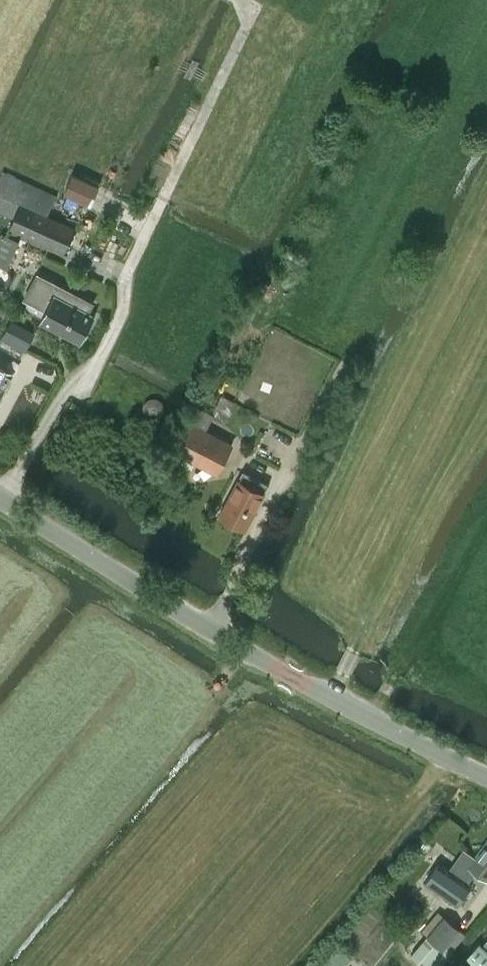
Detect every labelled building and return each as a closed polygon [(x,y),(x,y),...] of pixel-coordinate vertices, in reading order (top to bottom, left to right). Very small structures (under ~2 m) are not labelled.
[(0,174),(0,211),(14,217),(9,227),(64,252),(75,228),(47,215),(56,195),(2,170),(0,174)] [(64,192),(92,204),(102,181),(74,170),(64,192)] [(18,241),(0,233),(0,234),(0,267),(6,269),(18,241)] [(41,321),(81,341),(93,317),(85,312),(90,302),(38,275),(26,298),(47,309),(41,321)] [(24,350),(33,332),(11,321),(2,338),(24,350)] [(6,388),(6,387),(13,373),(0,366),(0,400),(6,388)] [(154,398),(152,397),(149,398),(147,399),(145,400),(144,401),(143,403),(142,405),(142,407),(142,409),(143,412),(145,414),(147,416),(150,417),(152,417),(155,416),(157,415),(158,415),(160,413),(161,410),(161,407),(161,405),(161,403),(160,402),(159,400),(157,399),(155,398),(154,398)] [(232,444),(204,429),(187,420),(175,445),(191,453),(219,468),(232,444)] [(219,515),(246,529),(265,493),(270,485),(243,470),(238,479),(219,515)] [(449,869),(468,882),(476,871),(486,879),(486,842),(476,858),(467,852),(463,849),(449,869)] [(439,862),(425,882),(458,905),(472,885),(468,882),(449,869),(439,862)] [(410,955),(424,965),(441,965),(455,950),(452,948),(465,933),(461,929),(444,915),(439,911),(421,932),(426,936),(411,954),(410,955)] [(467,957),(477,965),(486,965),(486,950),(479,943),(467,957)]
